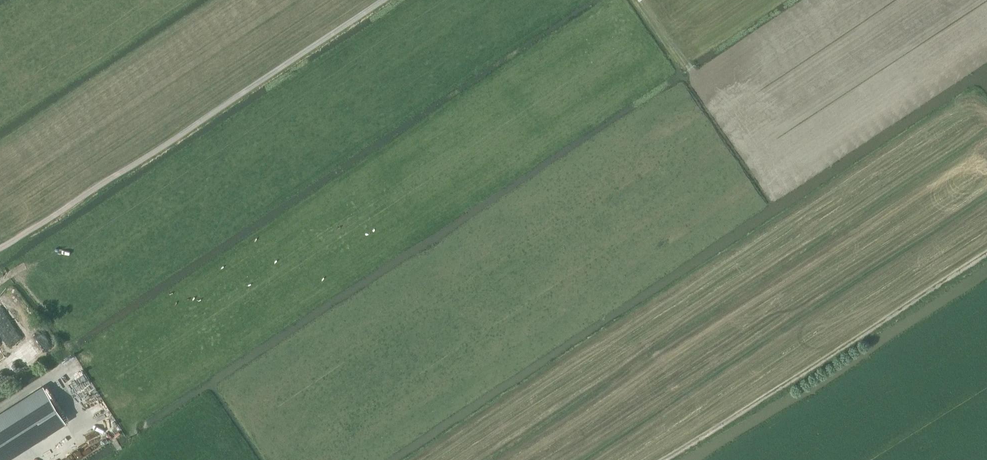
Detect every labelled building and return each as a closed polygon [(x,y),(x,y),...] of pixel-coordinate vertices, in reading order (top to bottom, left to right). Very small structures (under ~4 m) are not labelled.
[(0,412),(0,459),(7,459),(66,422),(43,385),(0,412)]
